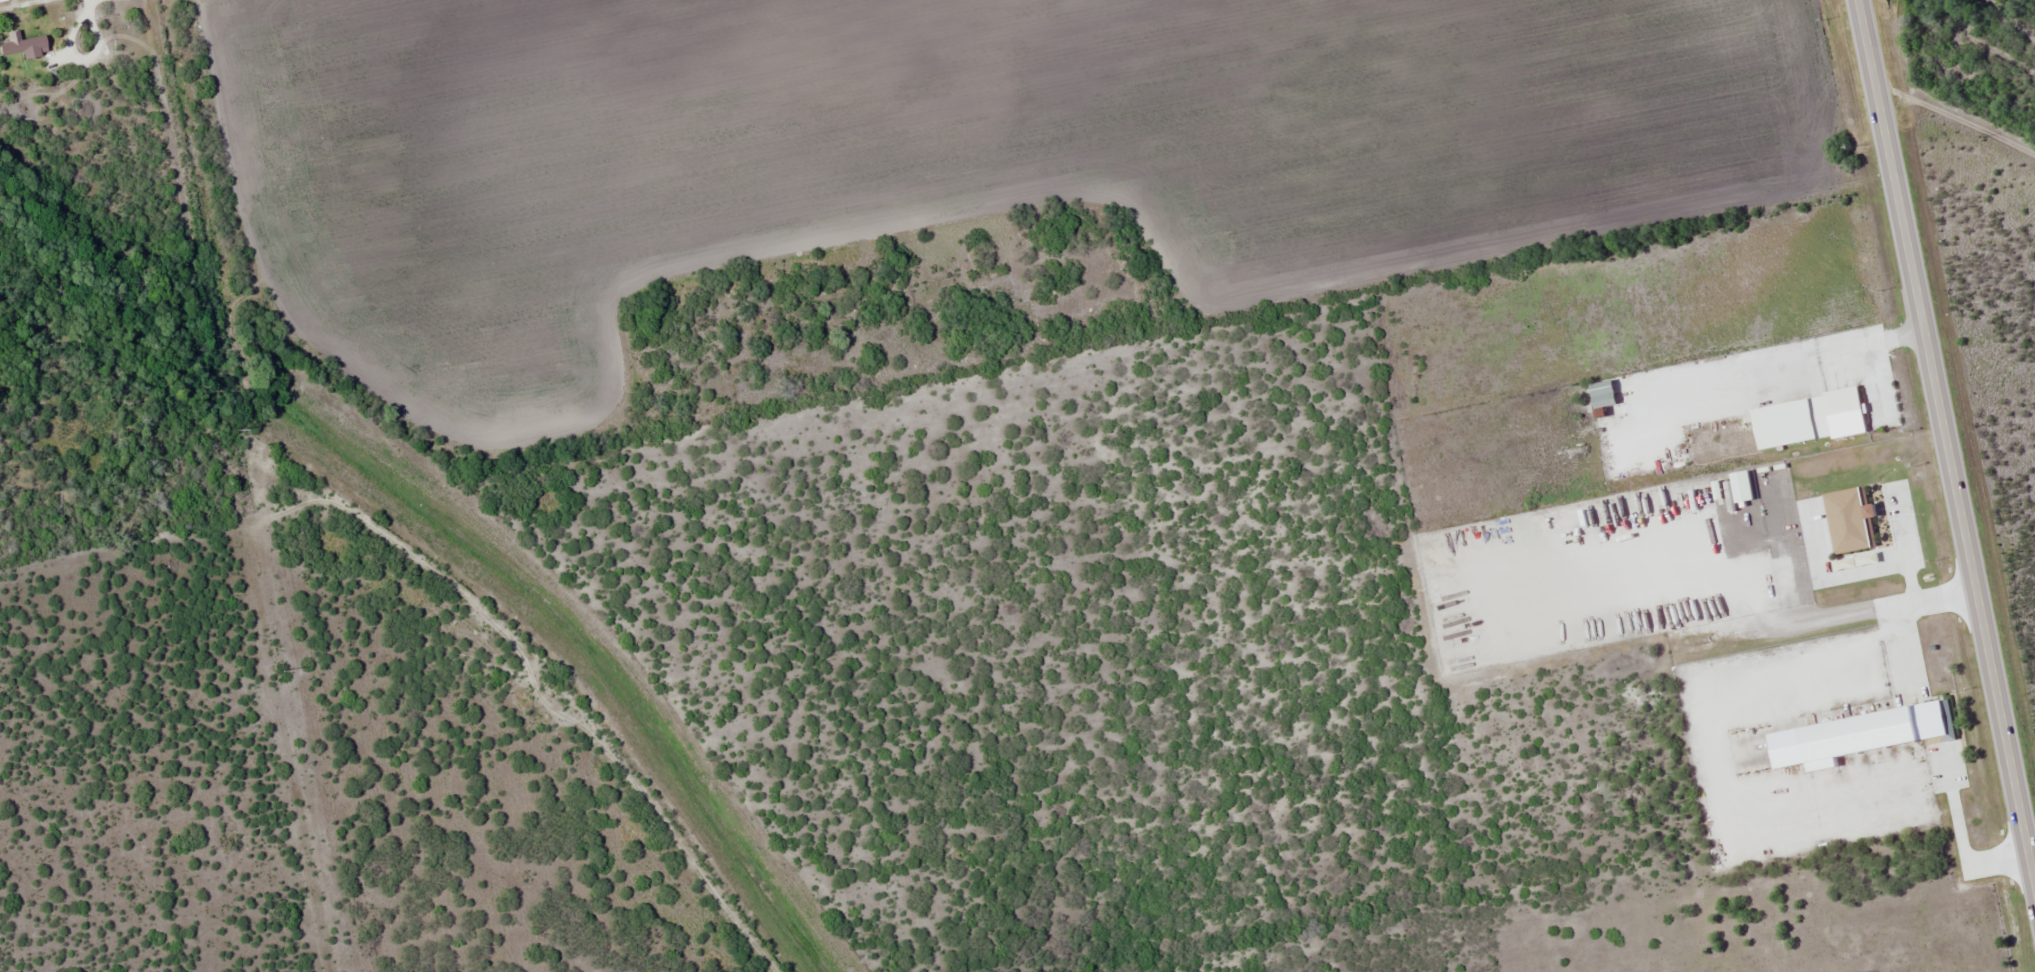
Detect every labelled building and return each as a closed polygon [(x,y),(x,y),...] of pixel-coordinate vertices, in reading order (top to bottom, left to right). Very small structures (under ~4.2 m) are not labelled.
[(24,59),(49,55),(47,37),(21,41),(19,31),(8,33),(10,43),(0,45),(0,53),(0,56),(23,52),(24,59)]
